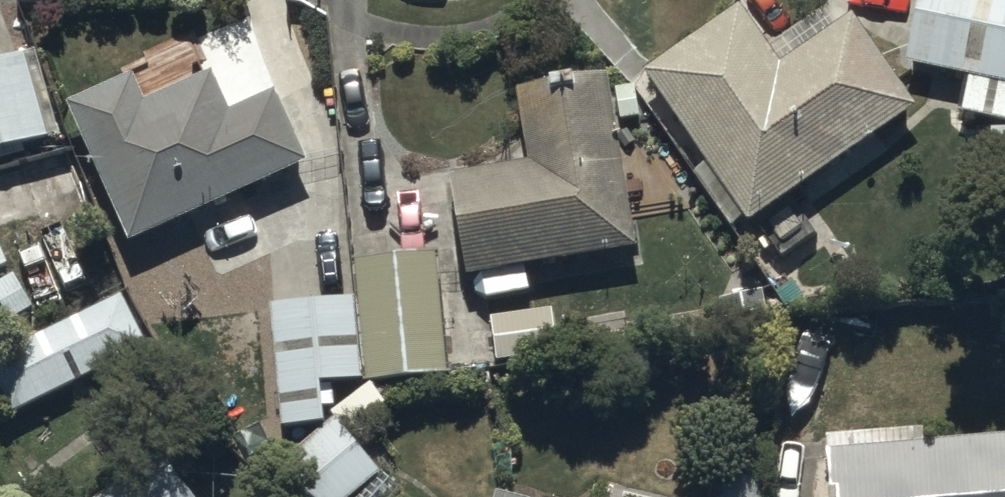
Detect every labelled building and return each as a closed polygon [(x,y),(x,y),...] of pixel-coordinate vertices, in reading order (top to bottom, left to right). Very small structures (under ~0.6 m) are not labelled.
[(789,192),(915,103),(847,8),(784,52),(747,0),(735,0),(643,66),(752,219),(755,217),(782,255),(816,230),(789,192)] [(910,60),(971,71),(964,111),(1004,118),(1004,0),(921,0),(910,60)] [(0,56),(0,150),(60,133),(35,46),(0,56)] [(214,71),(145,101),(131,71),(67,99),(131,243),(320,161),(285,81),(229,106),(214,71)] [(520,86),(529,155),(453,169),(467,269),(638,246),(614,73),(520,86)] [(437,249),(356,255),(369,374),(445,369),(437,249)] [(147,343),(122,291),(0,350),(0,380),(14,408),(68,382),(147,343)] [(356,295),(275,301),(284,424),(328,420),(325,377),(362,375),(356,295)] [(291,453),(322,496),(350,496),(381,475),(338,418),(291,453)] [(926,438),(924,426),(829,431),(833,496),(1004,496),(1004,433),(926,438)] [(159,448),(95,496),(196,496),(159,448)] [(499,489),(497,496),(533,496),(499,489)]
